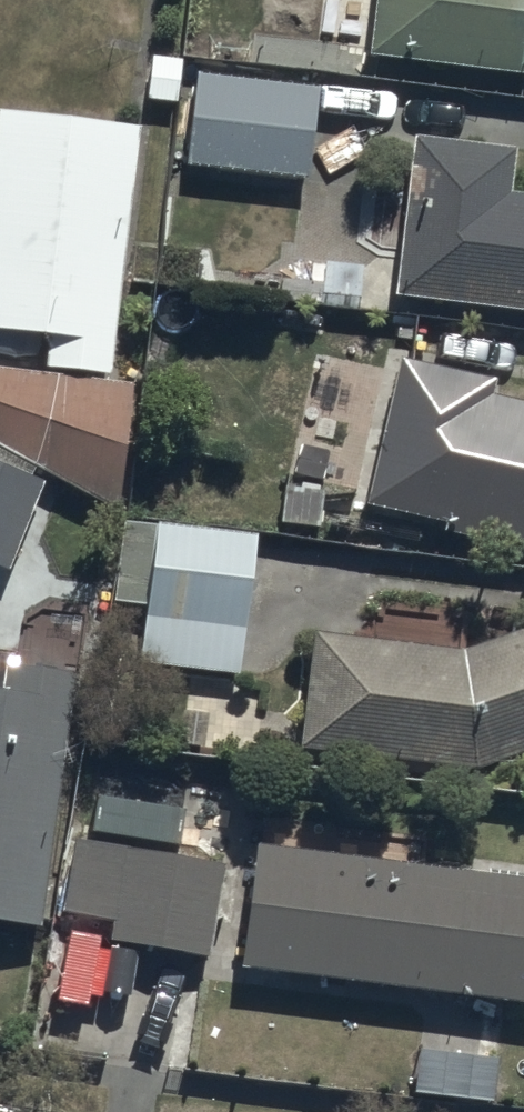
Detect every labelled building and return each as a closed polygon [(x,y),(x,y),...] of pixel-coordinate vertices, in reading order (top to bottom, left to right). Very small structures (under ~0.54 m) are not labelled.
[(393,78),(523,90),(523,0),(401,0),(393,78)] [(305,182),(313,102),(204,90),(196,170),(305,182)] [(113,377),(132,144),(6,134),(0,202),(0,330),(53,334),(50,372),(113,377)] [(436,175),(419,314),(523,326),(523,214),(507,212),(511,183),(436,175)] [(4,383),(0,397),(0,446),(122,521),(131,409),(4,383)] [(409,388),(380,526),(523,556),(523,429),(496,423),(499,407),(409,388)] [(37,588),(67,500),(0,477),(0,575),(37,588)] [(254,561),(170,549),(153,676),(237,687),(254,561)] [(331,662),(321,768),(491,784),(523,773),(523,655),(473,675),(331,662)] [(43,939),(74,702),(0,692),(0,933),(43,939)] [(224,884),(80,862),(70,926),(112,940),(109,960),(211,976),(224,884)] [(256,986),(523,1021),(523,906),(271,873),(256,986)]
